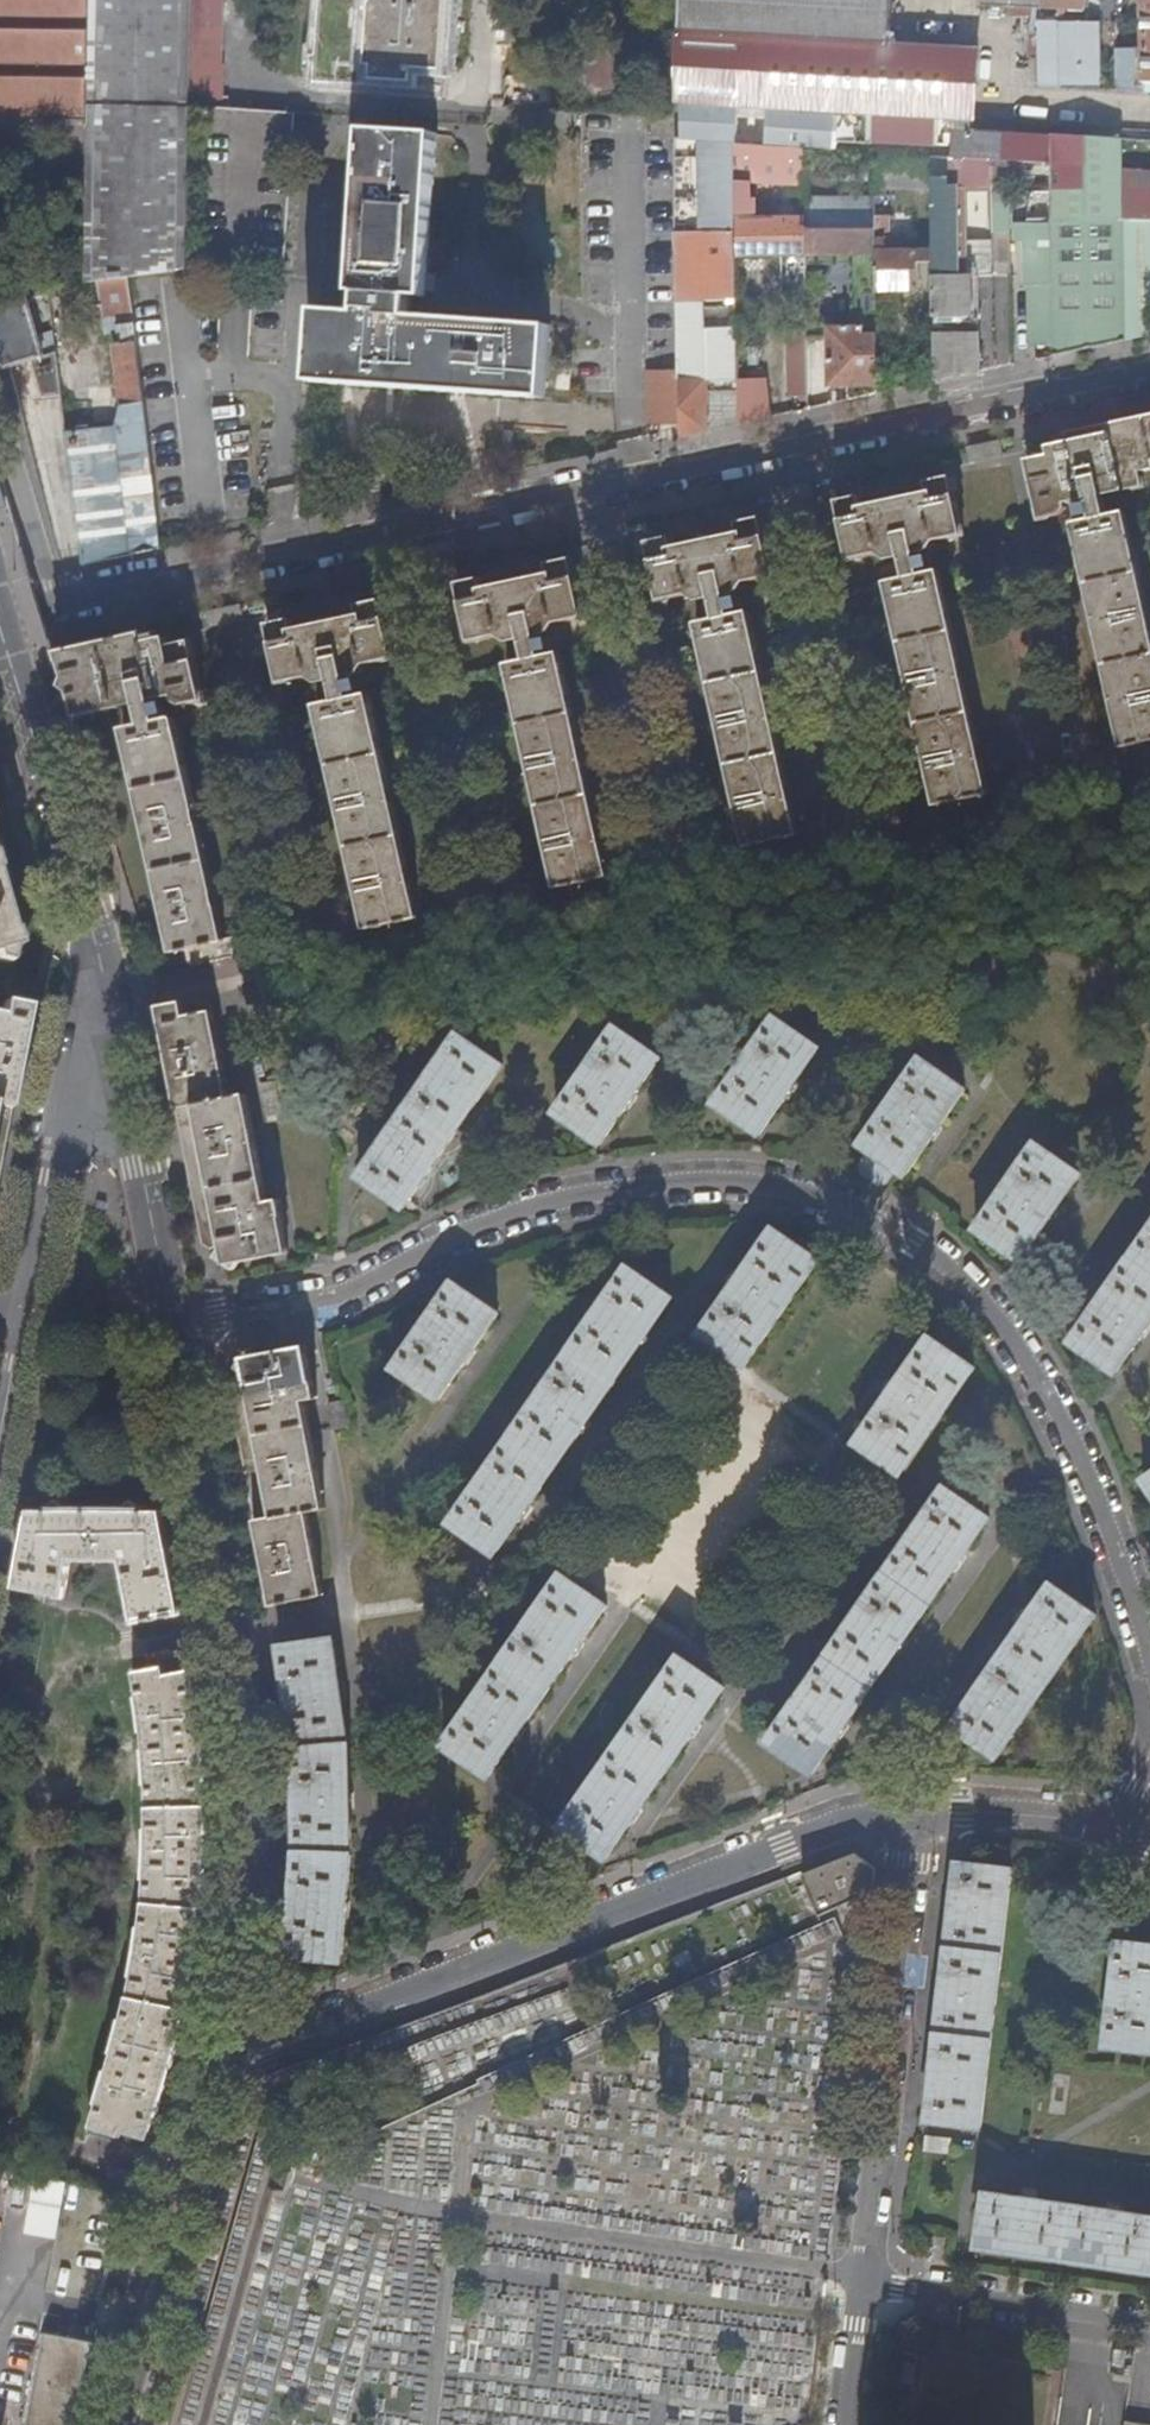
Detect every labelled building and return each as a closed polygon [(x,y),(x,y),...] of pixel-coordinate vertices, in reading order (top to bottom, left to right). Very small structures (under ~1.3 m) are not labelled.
[(23,119),(89,120),(90,68),(91,0),(0,0),(0,119),(23,119)] [(90,68),(89,120),(89,151),(86,281),(99,281),(130,277),(188,271),(194,0),(91,0),(90,68)] [(376,0),(327,0),(323,79),(339,80),(339,84),(378,86),(378,80),(379,66),(372,66),(376,0)] [(372,66),(379,66),(378,80),(401,81),(400,88),(417,88),(417,68),(444,69),(445,69),(449,0),(376,0),(372,66)] [(677,32),(677,67),(739,70),(976,82),(978,50),(891,45),(893,0),(684,0),(683,32),(677,32)] [(979,5),(1040,8),(1041,0),(979,0),(979,5)] [(1040,8),(1085,11),(1085,0),(1041,0),(1040,8)] [(1149,92),(1149,0),(1143,0),(1143,8),(1137,7),(1137,0),(1107,0),(1107,14),(1144,15),(1144,49),(1116,50),(1117,90),(1149,92)] [(197,4),(195,85),(223,86),(224,69),(222,69),(224,5),(197,4)] [(1058,21),(1039,21),(1039,86),(1061,87),(1061,83),(1101,83),(1099,23),(1058,21)] [(739,70),(677,67),(677,104),(832,113),(955,120),(967,121),(974,122),(976,82),(739,70)] [(443,89),(444,69),(417,68),(417,88),(443,89)] [(677,104),(677,130),(757,135),(831,139),(832,113),(677,104)] [(832,113),(831,139),(928,145),(953,147),(955,120),(832,113)] [(23,119),(0,119),(0,150),(23,150),(23,119)] [(89,151),(89,120),(23,119),(23,150),(89,151)] [(965,158),(966,130),(967,121),(955,120),(953,147),(953,158),(965,158)] [(1009,161),(1008,133),(974,131),(966,130),(965,158),(991,160),(1009,161)] [(350,274),(421,278),(431,135),(360,131),(350,274)] [(1088,194),(1086,137),(1008,133),(1009,161),(1024,162),(1052,164),(1052,195),(1088,194)] [(1121,139),(1086,137),(1088,194),(1052,195),(1052,201),(1031,201),(1032,222),(1051,221),(1124,219),(1122,170),(1121,139)] [(708,381),(740,380),(737,257),(737,218),(736,196),(736,144),(683,141),(684,234),(677,234),(679,282),(681,371),(682,425),(682,437),(708,432),(708,381)] [(736,144),(736,196),(743,196),(750,197),(750,182),(805,185),(804,149),(736,144)] [(875,153),(861,152),(861,166),(875,167),(875,153)] [(875,153),(875,167),(875,185),(933,189),(932,157),(875,153)] [(966,188),(992,187),(991,160),(965,158),(953,158),(932,157),(933,189),(935,251),(936,267),(936,277),(968,276),(967,242),(966,188)] [(1022,195),(1052,195),(1052,164),(1024,162),(1022,195)] [(1122,170),(1124,219),(1127,341),(1136,339),(1149,336),(1149,221),(1149,171),(1122,170)] [(855,288),(877,288),(876,225),(875,198),(805,198),(806,218),(807,286),(824,286),(823,256),(854,256),(855,288)] [(807,298),(807,286),(806,218),(744,218),(737,218),(737,257),(782,256),(783,298),(800,298),(807,298)] [(1117,343),(1127,341),(1124,219),(1051,221),(1032,222),(1032,243),(1027,243),(1029,345),(1055,344),(1055,357),(1117,343)] [(877,288),(877,292),(919,291),(919,268),(936,267),(935,251),(919,251),(919,240),(912,240),(912,250),(884,250),(884,225),(876,225),(877,288)] [(981,276),(994,276),(993,241),(981,242),(981,276)] [(979,276),(981,276),(981,242),(967,242),(968,276),(979,276)] [(419,297),(421,278),(350,274),(349,292),(356,293),(355,313),(312,310),(308,380),(540,396),(546,325),(405,316),(406,296),(419,297)] [(937,335),(981,335),(979,276),(968,276),(936,277),(937,335)] [(130,277),(99,281),(104,319),(117,317),(120,343),(116,344),(117,345),(112,346),(120,407),(145,405),(130,277)] [(62,396),(57,352),(43,355),(25,298),(0,305),(0,355),(4,368),(31,360),(43,399),(62,396)] [(800,298),(801,330),(808,330),(807,298),(800,298)] [(850,401),(879,395),(877,317),(870,317),(870,323),(864,323),(864,328),(828,329),(830,389),(850,389),(850,401)] [(801,401),(809,401),(808,330),(801,330),(789,330),(790,395),(801,395),(801,401)] [(938,382),(982,372),(981,335),(937,335),(938,382)] [(682,425),(681,371),(649,371),(650,426),(673,425),(682,425)] [(566,378),(551,376),(551,390),(566,391),(566,378)] [(740,425),(772,418),(768,379),(740,380),(740,425)] [(719,430),(740,425),(740,380),(708,381),(708,432),(719,430)] [(545,423),(545,399),(502,398),(501,421),(545,423)] [(115,427),(147,424),(145,405),(120,407),(119,407),(115,427)] [(1149,468),(1149,414),(1080,429),(1073,431),(1070,426),(1067,425),(1062,426),(1061,428),(1060,431),(1062,442),(1046,445),(1048,454),(1027,459),(1040,519),(1062,514),(1067,507),(1067,502),(1086,497),(1090,518),(1071,522),(1119,748),(1149,741),(1149,629),(1125,511),(1106,515),(1102,494),(1142,485),(1140,470),(1149,468)] [(147,552),(163,549),(147,424),(115,427),(67,433),(84,566),(147,552)] [(1002,454),(998,439),(966,446),(969,462),(1002,454)] [(951,475),(926,480),(927,491),(896,498),(863,505),(861,495),(837,500),(849,560),(877,554),(886,561),(901,557),(905,577),(885,582),(934,806),(988,794),(940,570),(920,574),(916,555),(928,552),(936,541),(963,535),(951,475)] [(811,496),(807,481),(775,487),(778,503),(811,496)] [(761,516),(737,521),(739,532),(707,539),(674,546),(672,536),(647,541),(660,601),(688,595),(698,602),(711,599),(716,619),(696,623),(744,847),(797,835),(750,611),(731,615),(727,595),(740,592),(746,582),(774,576),(761,516)] [(621,536),(618,522),(586,529),(589,543),(621,536)] [(572,558),(547,563),(549,573),(517,581),(485,588),(482,577),(458,583),(470,642),(499,636),(508,643),(522,640),(526,660),(506,664),(554,888),(609,876),(561,652),(541,656),(537,637),(550,634),(556,624),(585,617),(572,558)] [(292,618),(268,623),(281,683),(309,678),(319,685),(331,682),(336,701),(317,705),(365,929),(419,918),(370,694),(351,698),(347,678),(360,675),(367,664),(394,658),(382,599),(358,604),(360,614),(328,621),(294,629),(292,618)] [(236,604),(205,611),(207,626),(239,619),(236,604)] [(57,650),(64,673),(77,716),(137,704),(142,723),(123,727),(172,952),(187,949),(191,967),(237,958),(233,938),(225,939),(176,716),(158,720),(153,700),(174,696),(174,700),(181,704),(205,699),(192,640),(170,644),(167,636),(152,639),(149,629),(147,627),(144,625),(140,625),(138,628),(137,633),(131,634),(57,650)] [(0,768),(0,770),(6,792),(16,789),(9,766),(0,768)] [(1,956),(12,960),(18,944),(22,942),(17,926),(15,927),(5,892),(0,874),(0,954),(1,956)] [(273,978),(245,983),(248,1003),(277,998),(273,978)] [(211,996),(158,1005),(170,1071),(187,1160),(203,1244),(210,1249),(222,1246),(224,1262),(225,1264),(229,1264),(240,1262),(289,1252),(282,1217),(284,1217),(281,1198),(269,1200),(248,1093),(230,1096),(211,996)] [(33,1005),(4,1000),(2,1015),(0,1014),(0,1172),(3,1158),(22,1062),(32,1009),(33,1005)] [(775,1020),(716,1104),(760,1136),(819,1051),(775,1020)] [(662,1059),(617,1027),(556,1113),(601,1145),(662,1059)] [(458,1035),(360,1177),(406,1208),(504,1066),(458,1035)] [(863,1174),(880,1186),(888,1184),(896,1172),(906,1178),(966,1091),(921,1060),(861,1147),(870,1153),(861,1166),(863,1174)] [(277,1088),(263,1090),(268,1115),(282,1113),(277,1088)] [(1080,1176),(1036,1145),(975,1233),(1019,1263),(1080,1176)] [(820,1262),(775,1231),(701,1337),(745,1368),(820,1262)] [(1071,1346),(1115,1377),(1149,1327),(1149,1232),(1071,1346)] [(224,1262),(222,1246),(215,1255),(224,1262)] [(236,1270),(240,1262),(229,1264),(236,1270)] [(674,1299),(629,1268),(450,1523),(495,1554),(674,1299)] [(501,1315),(456,1283),(395,1370),(440,1400),(501,1315)] [(974,1370),(930,1339),(856,1446),(901,1477),(974,1370)] [(238,1378),(230,1385),(262,1554),(272,1605),(325,1596),(310,1512),(327,1509),(307,1401),(319,1399),(316,1381),(314,1381),(307,1345),(261,1354),(243,1357),(246,1373),(246,1377),(238,1378)] [(235,1367),(246,1373),(243,1357),(261,1354),(249,1346),(235,1367)] [(151,1485),(137,1484),(136,1495),(150,1496),(151,1485)] [(989,1521),(945,1491),(768,1746),(812,1777),(989,1521)] [(32,1509),(17,1588),(66,1597),(73,1561),(121,1561),(133,1623),(182,1614),(174,1567),(163,1510),(145,1510),(145,1505),(48,1505),(48,1510),(32,1509)] [(563,1576),(444,1748),(488,1779),(608,1608),(563,1576)] [(1095,1618),(1051,1587),(953,1729),(997,1760),(1095,1618)] [(336,1639),(283,1647),(285,1664),(297,1751),(299,1852),(289,1958),(341,1964),(351,1856),(350,1746),(336,1639)] [(163,1674),(193,1668),(190,1653),(160,1659),(162,1665),(163,1674)] [(725,1690),(680,1659),(562,1829),(606,1860),(725,1690)] [(123,2133),(149,2141),(159,2108),(175,2048),(189,1990),(191,1983),(196,1953),(201,1928),(205,1874),(206,1860),(208,1822),(205,1765),(201,1726),(200,1710),(193,1668),(163,1674),(162,1665),(133,1671),(138,1701),(146,1779),(147,1810),(146,1864),(141,1927),(134,1969),(122,2024),(92,2129),(121,2137),(123,2133)] [(891,1746),(868,1756),(875,1768),(897,1758),(891,1746)] [(815,1914),(871,1894),(874,1871),(851,1853),(799,1873),(815,1914)] [(979,2128),(985,2106),(1013,1873),(958,1866),(927,2125),(979,2128)] [(1149,2052),(1149,1949),(1120,1945),(1107,2048),(1149,2052)] [(950,2139),(924,2136),(922,2151),(949,2154),(950,2139)] [(50,2240),(55,2183),(22,2180),(17,2237),(50,2240)] [(984,2195),(976,2248),(1149,2272),(1149,2217),(984,2195)] [(70,2412),(82,2375),(91,2342),(41,2332),(23,2424),(68,2424),(70,2412)] [(752,2355),(757,2406),(793,2403),(787,2343),(774,2344),(775,2353),(752,2355)]
